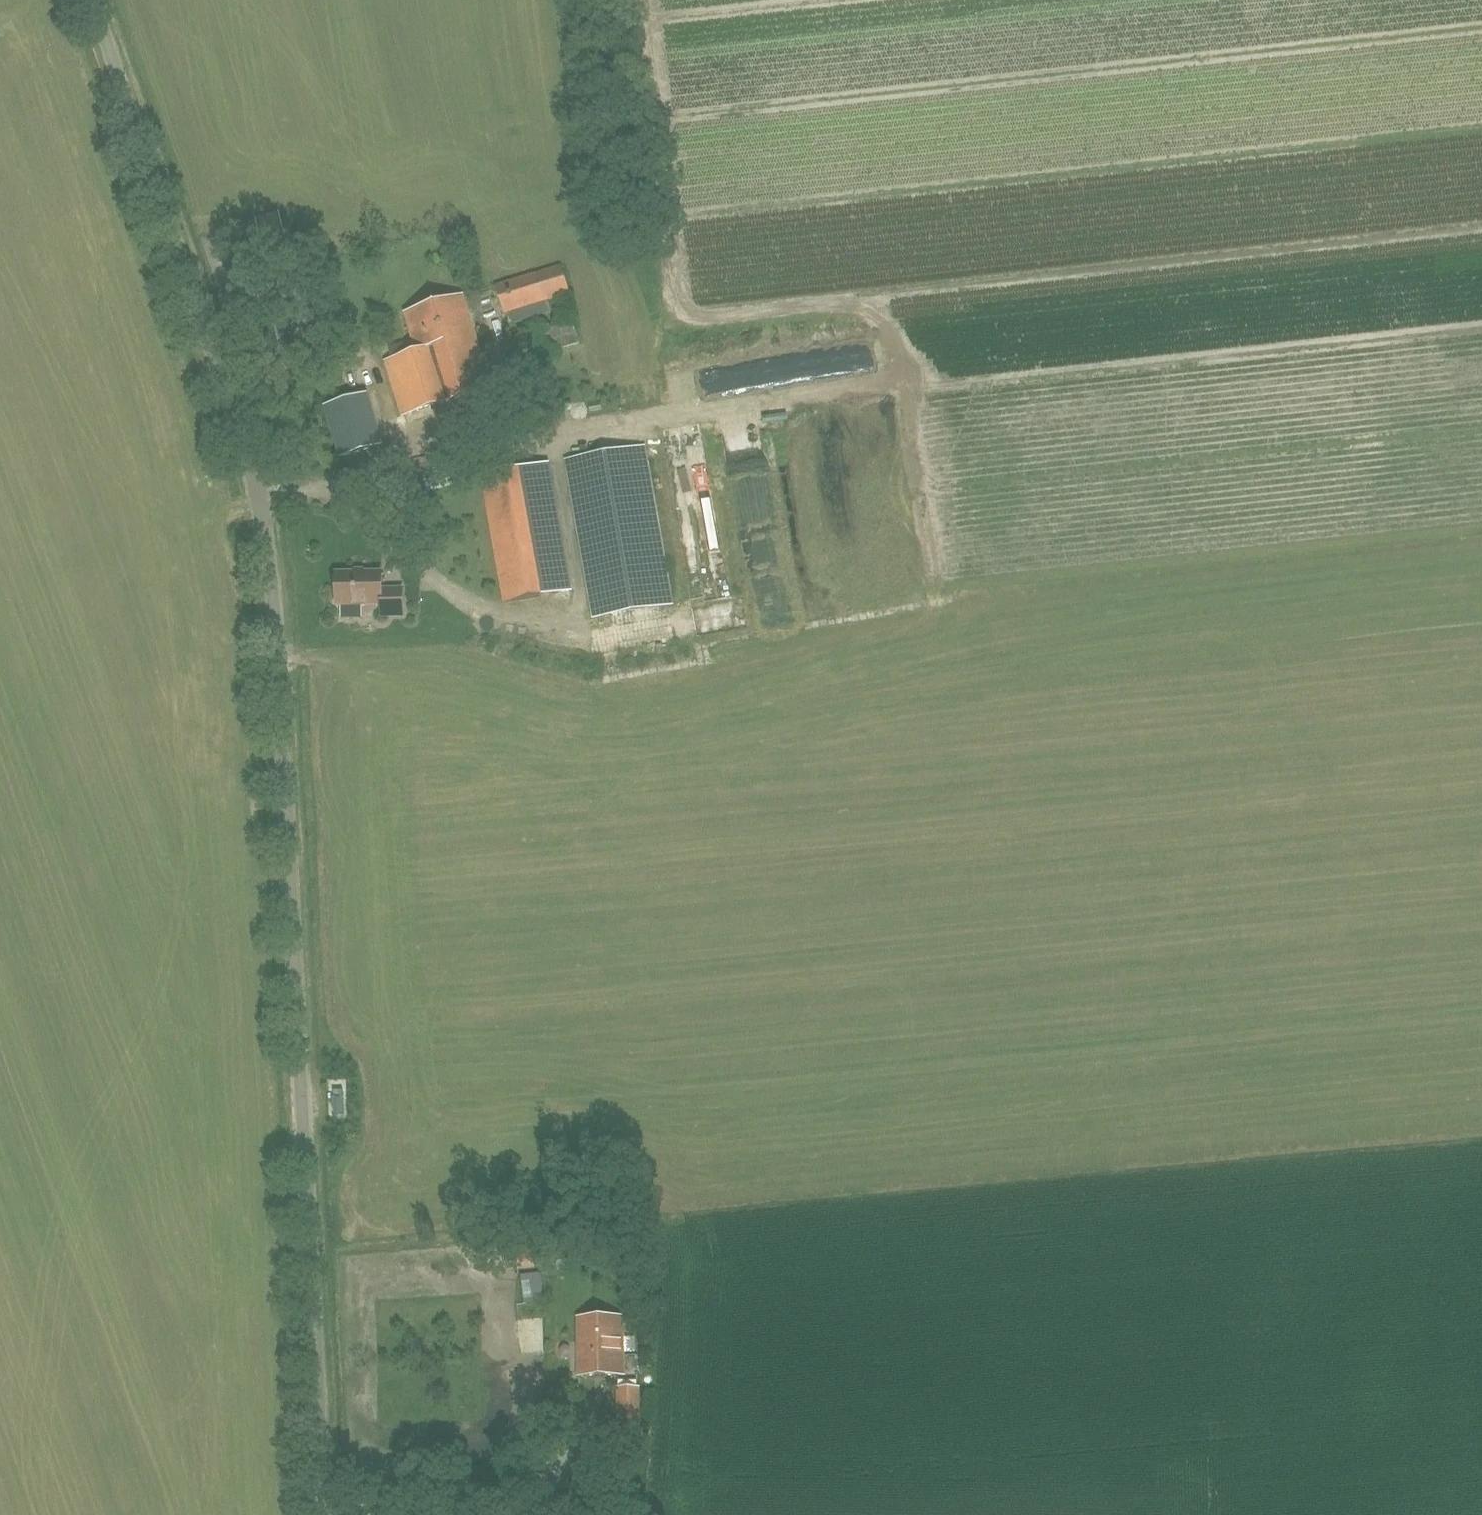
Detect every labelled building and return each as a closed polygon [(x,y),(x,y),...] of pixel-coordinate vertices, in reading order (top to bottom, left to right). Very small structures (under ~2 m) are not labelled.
[(255,218),(261,242),(286,234),(279,211),(255,218)] [(504,313),(570,292),(562,266),(496,286),(504,313)] [(493,387),(464,294),(405,313),(416,352),(386,361),(403,415),(493,387)] [(574,323),(550,330),(556,351),(580,343),(574,323)] [(382,445),(367,395),(326,407),(341,457),(382,445)] [(566,460),(594,618),(672,604),(644,446),(566,460)] [(482,476),(504,603),(571,591),(549,464),(482,476)] [(383,574),(337,575),(337,604),(382,604),(382,616),(404,615),(404,590),(383,590),(383,574)] [(330,1116),(348,1115),(346,1078),(328,1079),(330,1116)] [(544,1264),(553,1263),(552,1246),(542,1247),(544,1264)] [(544,1302),(540,1273),(521,1276),(524,1304),(544,1302)] [(624,1316),(578,1316),(578,1375),(625,1375),(624,1316)] [(641,1386),(616,1387),(617,1430),(643,1429),(641,1386)]
